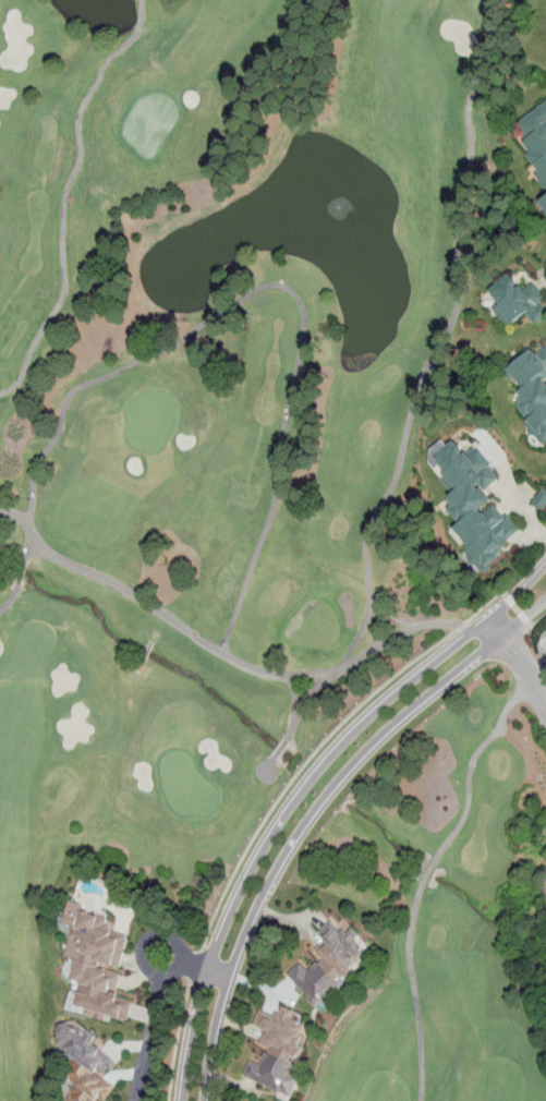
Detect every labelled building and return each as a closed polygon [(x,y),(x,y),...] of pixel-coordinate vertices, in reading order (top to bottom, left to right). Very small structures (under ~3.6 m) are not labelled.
[(545,192),(545,101),(503,131),(545,192)] [(509,328),(525,317),(532,327),(545,317),(545,304),(532,283),(522,290),(511,275),(484,293),(509,328)] [(544,341),(507,371),(522,390),(509,400),(541,439),(545,435),(545,344),(544,341)] [(519,528),(515,521),(499,510),(489,503),(491,500),(487,492),(498,476),(478,444),(464,452),(449,442),(448,443),(440,452),(435,456),(440,463),(450,470),(442,481),(443,482),(455,501),(448,511),(461,521),(456,528),(482,570),(485,572),(487,571),(501,551),(504,549),(519,528)] [(539,491),(534,506),(545,510),(545,493),(539,491)] [(77,1014),(109,1019),(110,1015),(130,1019),(133,999),(118,990),(121,972),(101,969),(100,963),(122,967),(127,933),(115,932),(114,932),(113,925),(108,924),(107,910),(67,904),(65,917),(69,947),(67,956),(74,957),(71,980),(81,982),(77,1011),(77,1014)] [(289,977),(304,993),(319,1009),(377,955),(350,927),(342,934),(332,923),(319,935),(331,948),(308,971),(302,964),(289,977)] [(313,1021),(283,1011),(280,1017),(262,1009),(255,1027),(265,1030),(259,1044),(268,1048),(263,1064),(251,1061),(244,1078),(287,1094),(313,1021)] [(95,1098),(107,1098),(115,1086),(95,1073),(108,1073),(117,1060),(96,1046),(96,1034),(89,1030),(86,1035),(68,1024),(59,1023),(59,1046),(73,1055),(72,1100),(100,1100),(95,1098)]
